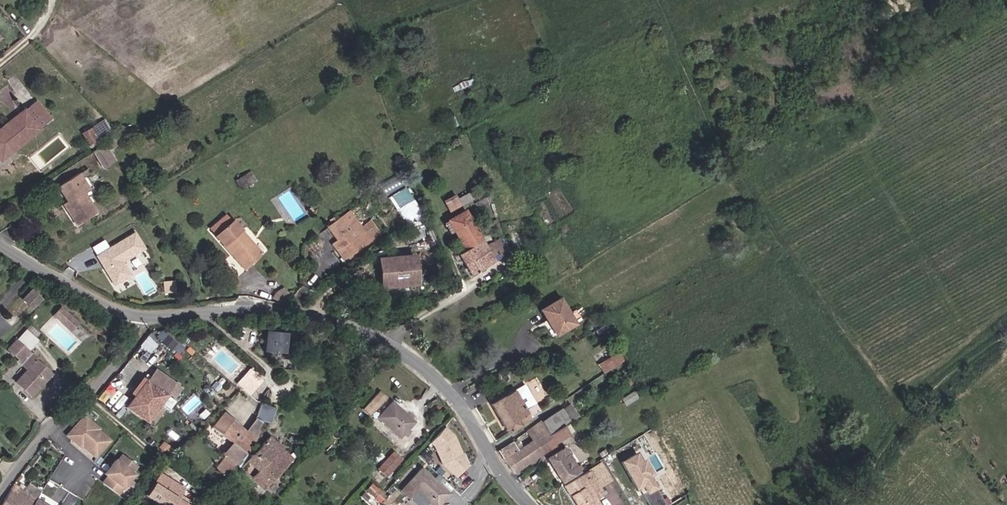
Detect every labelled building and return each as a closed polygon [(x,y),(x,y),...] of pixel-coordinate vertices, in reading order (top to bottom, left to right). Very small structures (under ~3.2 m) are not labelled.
[(34,125),(33,124),(45,113),(31,97),(22,106),(21,105),(0,125),(0,154),(1,155),(9,148),(34,125)] [(90,126),(82,132),(89,143),(98,137),(90,126)] [(99,145),(88,153),(98,169),(109,161),(99,145)] [(0,154),(0,169),(15,155),(9,148),(1,155),(0,154)] [(84,189),(73,173),(52,186),(63,202),(65,200),(67,205),(60,208),(71,225),(90,213),(78,194),(84,189)] [(416,201),(406,186),(388,197),(399,213),(416,201)] [(449,210),(462,205),(457,193),(444,198),(449,210)] [(357,226),(343,207),(326,219),(339,236),(335,239),(329,243),(340,258),(375,232),(366,219),(357,226)] [(459,241),(478,231),(466,209),(448,220),(459,241)] [(224,215),(207,230),(214,238),(231,222),(224,215)] [(339,236),(326,219),(322,223),(335,239),(339,236)] [(231,222),(214,238),(222,246),(224,244),(228,249),(227,251),(243,268),(259,252),(231,222)] [(485,249),(493,244),(488,235),(482,239),(478,231),(459,241),(463,248),(458,252),(464,262),(474,256),(476,260),(487,253),(485,249)] [(118,264),(140,251),(130,235),(93,258),(98,267),(100,266),(102,269),(100,271),(110,287),(126,278),(118,264)] [(500,240),(493,244),(501,259),(507,255),(500,240)] [(501,259),(493,244),(485,249),(487,253),(476,260),(474,256),(464,262),(471,277),(501,259)] [(391,257),(380,258),(380,269),(374,270),(375,287),(389,287),(389,283),(395,283),(395,279),(402,279),(402,283),(415,283),(415,267),(391,268),(391,257)] [(348,281),(352,285),(359,280),(356,276),(348,281)] [(555,315),(574,304),(563,288),(545,300),(555,315)] [(22,303),(31,312),(39,304),(30,295),(22,303)] [(574,304),(555,315),(560,324),(579,312),(574,304)] [(60,324),(66,317),(59,310),(52,317),(60,324)] [(75,326),(66,317),(60,324),(69,333),(75,326)] [(279,351),(280,331),(260,330),(259,351),(279,351)] [(160,332),(156,339),(176,350),(180,343),(160,332)] [(25,389),(22,392),(29,398),(50,377),(29,357),(30,356),(15,341),(4,352),(15,362),(14,363),(24,373),(16,381),(25,389)] [(624,363),(617,352),(598,363),(605,375),(624,363)] [(248,394),(260,379),(251,372),(246,378),(238,387),(248,394)] [(149,374),(139,385),(155,399),(165,387),(149,374)] [(22,392),(25,389),(16,381),(14,383),(22,392)] [(530,402),(519,383),(510,389),(522,407),(530,402)] [(155,399),(139,385),(121,404),(138,418),(155,399)] [(522,407),(510,389),(510,388),(487,403),(505,431),(528,417),(522,407)] [(362,408),(370,415),(388,397),(380,389),(362,408)] [(397,436),(411,421),(392,402),(377,416),(397,436)] [(255,419),(263,424),(271,412),(263,407),(255,419)] [(277,415),(271,412),(263,424),(268,428),(277,415)] [(246,433),(222,413),(211,426),(218,432),(219,433),(243,453),(249,457),(250,455),(253,453),(247,448),(254,440),(246,433)] [(93,457),(107,442),(95,431),(96,429),(82,417),(66,436),(80,448),(81,447),(93,457)] [(254,440),(263,424),(255,419),(246,433),(254,440)] [(524,430),(531,440),(534,445),(546,437),(544,435),(537,422),(524,430)] [(465,464),(452,436),(442,427),(429,441),(433,445),(441,463),(455,476),(465,464)] [(273,456),(285,467),(294,459),(269,437),(260,445),(273,456)] [(534,445),(531,440),(515,451),(508,445),(497,453),(510,471),(539,453),(534,445)] [(843,458),(853,452),(848,446),(839,452),(843,458)] [(555,452),(545,459),(561,483),(577,472),(560,449),(555,452)] [(374,466),(378,470),(393,453),(390,450),(374,466)] [(393,453),(378,470),(383,474),(398,458),(393,453)] [(647,476),(651,474),(643,459),(639,461),(635,453),(620,461),(635,487),(641,484),(646,491),(642,494),(648,504),(665,504),(647,476)] [(252,477),(262,467),(250,455),(249,457),(239,466),(252,477)] [(609,455),(590,467),(592,471),(594,474),(614,462),(609,455)] [(262,467),(252,477),(264,487),(285,467),(273,456),(262,467)] [(129,474),(134,468),(120,457),(115,463),(113,462),(103,475),(106,478),(101,484),(115,496),(131,475),(129,474)] [(225,476),(233,465),(223,457),(214,467),(225,476)] [(406,482),(400,489),(406,495),(412,489),(414,491),(431,504),(438,504),(448,494),(420,469),(406,482)] [(584,470),(562,485),(575,504),(597,504),(593,499),(599,495),(587,475),(584,470)] [(594,474),(592,471),(587,475),(599,495),(605,491),(599,482),(594,474)] [(155,479),(141,501),(148,504),(176,504),(172,503),(178,493),(155,479)] [(53,497),(59,488),(49,482),(44,492),(53,497)] [(298,497),(304,491),(297,483),(291,490),(298,497)] [(34,499),(12,484),(1,504),(31,504),(34,499)] [(370,484),(366,492),(382,501),(386,492),(370,484)] [(646,491),(641,484),(635,487),(637,491),(639,489),(642,494),(646,491)] [(88,503),(71,493),(64,504),(86,504),(88,503)] [(281,499),(287,504),(299,504),(287,493),(281,499)]
